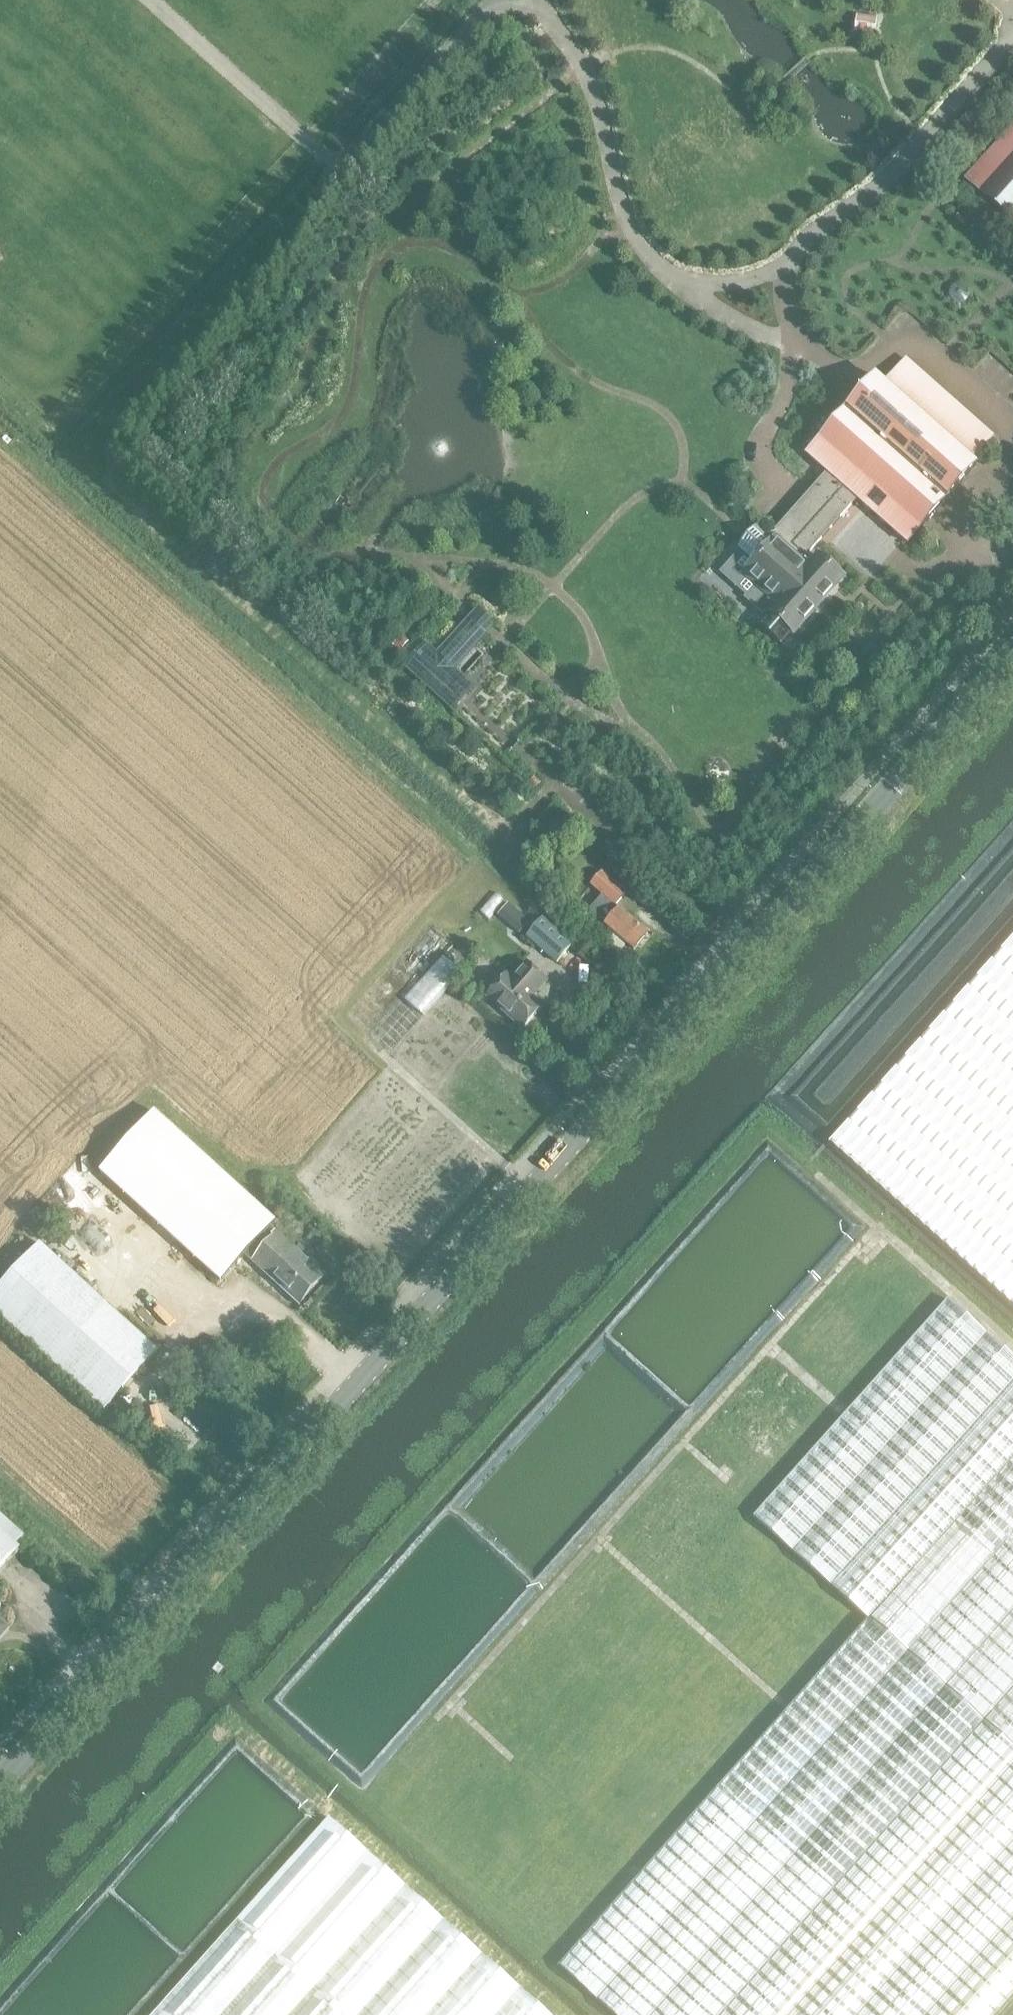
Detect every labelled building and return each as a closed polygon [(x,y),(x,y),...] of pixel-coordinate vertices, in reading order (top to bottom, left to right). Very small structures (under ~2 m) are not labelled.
[(857,12),(855,30),(876,31),(877,13),(857,12)] [(963,177),(1012,222),(1012,125),(963,177)] [(907,358),(886,383),(877,375),(805,454),(827,473),(772,535),(759,524),(737,549),(739,551),(720,573),(746,596),(744,598),(763,615),(766,613),(770,616),(760,627),(782,646),(792,635),(794,637),(847,578),(819,553),(814,558),(810,554),(858,500),(909,545),(979,466),(974,461),(995,437),(907,358)] [(497,625),(478,608),(437,653),(426,642),(404,667),(454,713),(476,688),(456,670),(497,625)] [(625,892),(601,870),(590,882),(602,893),(588,909),(610,929),(599,941),(615,955),(626,943),(632,948),(646,932),(615,904),(625,892)] [(574,943),(545,916),(528,934),(558,961),(574,943)] [(831,1141),(1003,1295),(1012,1304),(1012,938),(831,1141)] [(444,953),(407,994),(425,1010),(462,969),(444,953)] [(533,994),(547,979),(528,961),(514,976),(508,972),(488,994),(523,1026),(544,1004),(533,994)] [(276,1219),(155,1109),(100,1169),(221,1279),(276,1219)] [(299,1303),(325,1275),(280,1233),(254,1262),(299,1303)] [(159,1348),(41,1240),(0,1285),(0,1310),(106,1407),(159,1348)] [(949,1300),(756,1515),(867,1616),(723,1787),(560,1966),(615,2014),(1012,2014),(1012,1357),(949,1300)] [(29,1538),(0,1512),(0,1570),(29,1538)] [(330,1817),(155,2014),(552,2014),(330,1817)]
